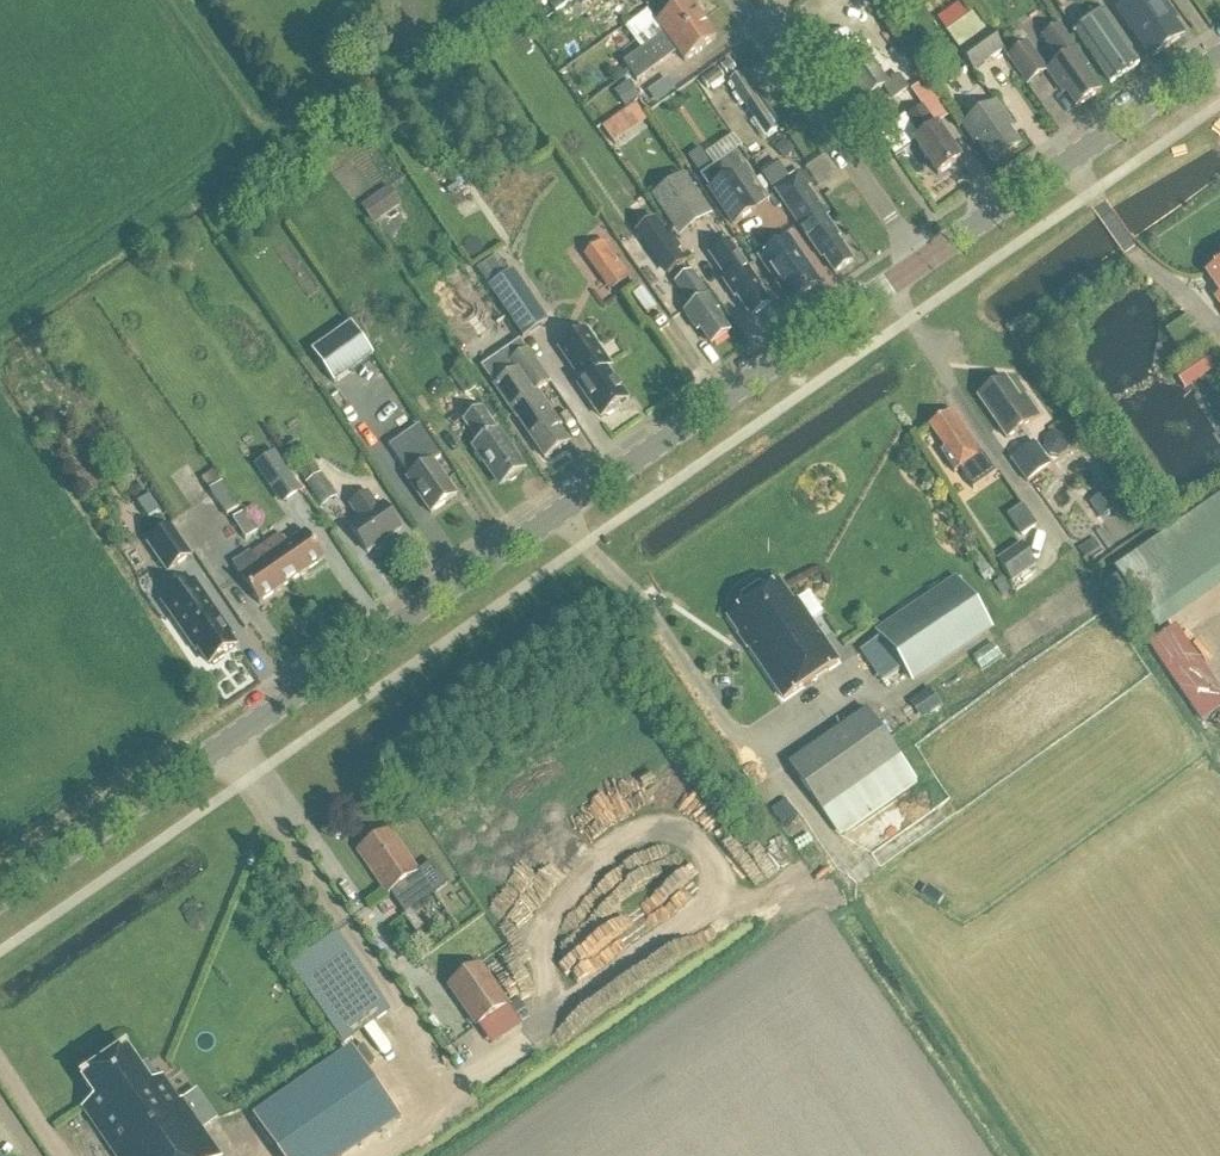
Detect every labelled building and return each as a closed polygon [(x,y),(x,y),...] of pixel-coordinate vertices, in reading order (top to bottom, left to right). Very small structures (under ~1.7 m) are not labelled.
[(582,10),(595,0),(575,0),(582,10)] [(1151,61),(1182,39),(1173,26),(1177,23),(1161,0),(1135,0),(1117,13),(1151,61)] [(623,66),(630,76),(702,23),(687,4),(657,26),(664,36),(623,66)] [(1076,35),(1075,35),(1111,86),(1139,66),(1104,15),(1103,16),(1096,6),(1069,25),(1076,35)] [(967,20),(947,33),(947,34),(960,53),(986,34),(973,16),(967,20)] [(630,76),(637,85),(678,55),(685,65),(716,42),(702,23),(630,76)] [(1061,88),(1076,110),(1100,94),(1084,71),(1087,70),(1059,29),(1043,40),(1060,64),(1046,74),(1058,90),(1061,88)] [(993,31),(962,53),(976,74),(1008,52),(993,31)] [(862,99),(889,82),(864,43),(837,61),(862,99)] [(1027,88),(1046,74),(1027,46),(1008,60),(1027,88)] [(590,77),(591,60),(572,59),(570,75),(590,77)] [(728,77),(735,73),(729,64),(722,69),(728,77)] [(709,90),(722,81),(717,73),(703,82),(709,90)] [(742,79),(734,84),(773,142),(780,137),(742,79)] [(625,85),(614,94),(626,110),(637,102),(625,85)] [(978,146),(993,167),(1020,148),(1009,132),(1012,130),(996,106),(970,124),(967,119),(960,124),(963,128),(962,129),(975,148),(978,146)] [(915,145),(938,178),(960,163),(937,130),(936,130),(923,111),(907,121),(921,141),(915,145)] [(613,122),(602,130),(614,146),(625,138),(613,122)] [(772,155),(784,165),(795,152),(783,142),(772,155)] [(700,150),(686,159),(698,177),(712,168),(700,150)] [(733,175),(708,192),(731,225),(756,209),(733,175)] [(822,261),(823,260),(835,276),(853,264),(837,241),(837,237),(825,220),(827,219),(807,190),(809,188),(800,175),(774,193),(822,261)] [(684,178),(651,200),(678,240),(711,217),(684,178)] [(360,208),(372,225),(400,207),(388,189),(360,208)] [(759,262),(790,307),(820,286),(789,241),(759,262)] [(745,269),(729,245),(713,256),(730,279),(723,284),(735,301),(737,300),(751,320),(770,308),(759,292),(761,291),(746,268),(745,269)] [(686,265),(675,249),(654,262),(666,279),(686,265)] [(617,261),(597,276),(610,294),(630,279),(617,261)] [(1206,275),(1219,295),(1219,266),(1206,275)] [(522,340),(523,341),(548,324),(547,323),(513,274),(489,290),(522,340)] [(694,331),(697,328),(711,348),(729,336),(715,316),(719,314),(691,274),(674,285),(691,310),(683,315),(694,331)] [(334,386),(373,359),(352,327),(312,355),(334,386)] [(560,352),(567,362),(584,386),(579,389),(601,420),(605,418),(608,419),(613,415),(614,411),(627,403),(614,383),(614,380),(610,375),(607,374),(606,373),(611,370),(586,334),(560,352)] [(518,422),(545,462),(568,446),(558,431),(561,429),(536,395),(549,386),(526,354),(509,366),(515,375),(493,390),(517,423),(518,422)] [(1025,400),(1020,403),(1005,382),(979,400),(1007,440),(1038,419),(1025,400)] [(482,411),(463,424),(479,446),(473,451),(486,470),(489,468),(503,488),(522,474),(513,462),(516,460),(498,433),(497,434),(482,411)] [(929,428),(971,488),(994,472),(957,421),(953,424),(948,415),(929,428)] [(407,482),(431,516),(456,498),(434,465),(441,461),(419,429),(389,449),(410,480),(407,482)] [(1049,459),(1067,448),(1060,437),(1042,448),(1049,459)] [(1008,463),(1025,487),(1050,468),(1033,445),(1008,463)] [(300,492),(284,468),(267,479),(284,503),(300,492)] [(320,477),(307,486),(323,510),(337,500),(320,477)] [(227,483),(212,493),(230,519),(244,509),(227,483)] [(1098,483),(1077,500),(1091,517),(1112,500),(1098,483)] [(360,523),(350,531),(367,556),(401,533),(383,507),(379,510),(368,495),(349,508),(360,523)] [(1022,538),(1037,528),(1022,508),(1015,513),(1025,527),(1017,532),(1022,538)] [(235,521),(250,542),(262,533),(248,513),(235,521)] [(1155,622),(1219,581),(1219,559),(1198,573),(1180,546),(1188,541),(1175,521),(1115,559),(1155,622)] [(179,596),(171,601),(164,606),(169,613),(184,635),(197,654),(199,652),(209,667),(235,649),(230,640),(232,639),(212,612),(194,586),(206,578),(173,530),(146,548),(179,596)] [(266,547),(292,584),(324,562),(305,534),(287,547),(280,537),(266,547)] [(1021,546),(997,562),(1012,584),(1036,568),(1021,546)] [(240,580),(259,607),(292,584),(266,547),(252,557),(258,567),(240,580)] [(876,634),(904,675),(984,621),(956,580),(876,634)] [(740,604),(744,609),(728,620),(741,638),(743,637),(751,649),(749,650),(784,702),(838,665),(797,603),(793,606),(779,585),(767,593),(764,588),(759,587),(742,599),(740,604)] [(811,597),(825,608),(835,596),(821,585),(811,597)] [(1200,639),(1187,645),(1197,667),(1210,661),(1200,639)] [(1184,716),(1217,694),(1207,679),(1174,701),(1184,716)] [(915,700),(926,717),(940,708),(929,691),(915,700)] [(788,767),(821,814),(838,838),(916,783),(866,712),(788,767)] [(795,861),(816,844),(799,823),(778,840),(795,861)] [(390,831),(359,853),(389,895),(420,873),(390,831)] [(288,968),(342,1048),(389,1017),(334,937),(288,968)] [(450,988),(490,1047),(521,1025),(480,967),(450,988)] [(362,1059),(372,1081),(399,1069),(390,1047),(362,1059)] [(82,1082),(96,1101),(82,1111),(114,1155),(219,1155),(182,1102),(179,1104),(162,1080),(151,1087),(127,1051),(82,1082)] [(209,1102),(217,1119),(237,1110),(229,1093),(209,1102)] [(241,1155),(249,1155),(264,1147),(253,1129),(232,1142),(241,1155)]
